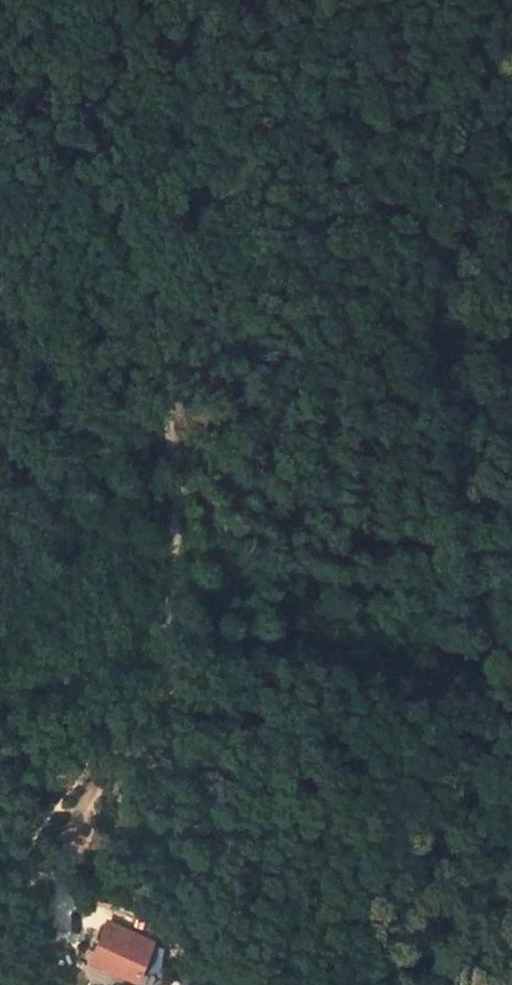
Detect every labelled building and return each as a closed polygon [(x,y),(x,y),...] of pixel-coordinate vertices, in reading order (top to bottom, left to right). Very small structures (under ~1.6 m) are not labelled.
[(140,961),(100,945),(93,963),(132,979),(140,961)]
